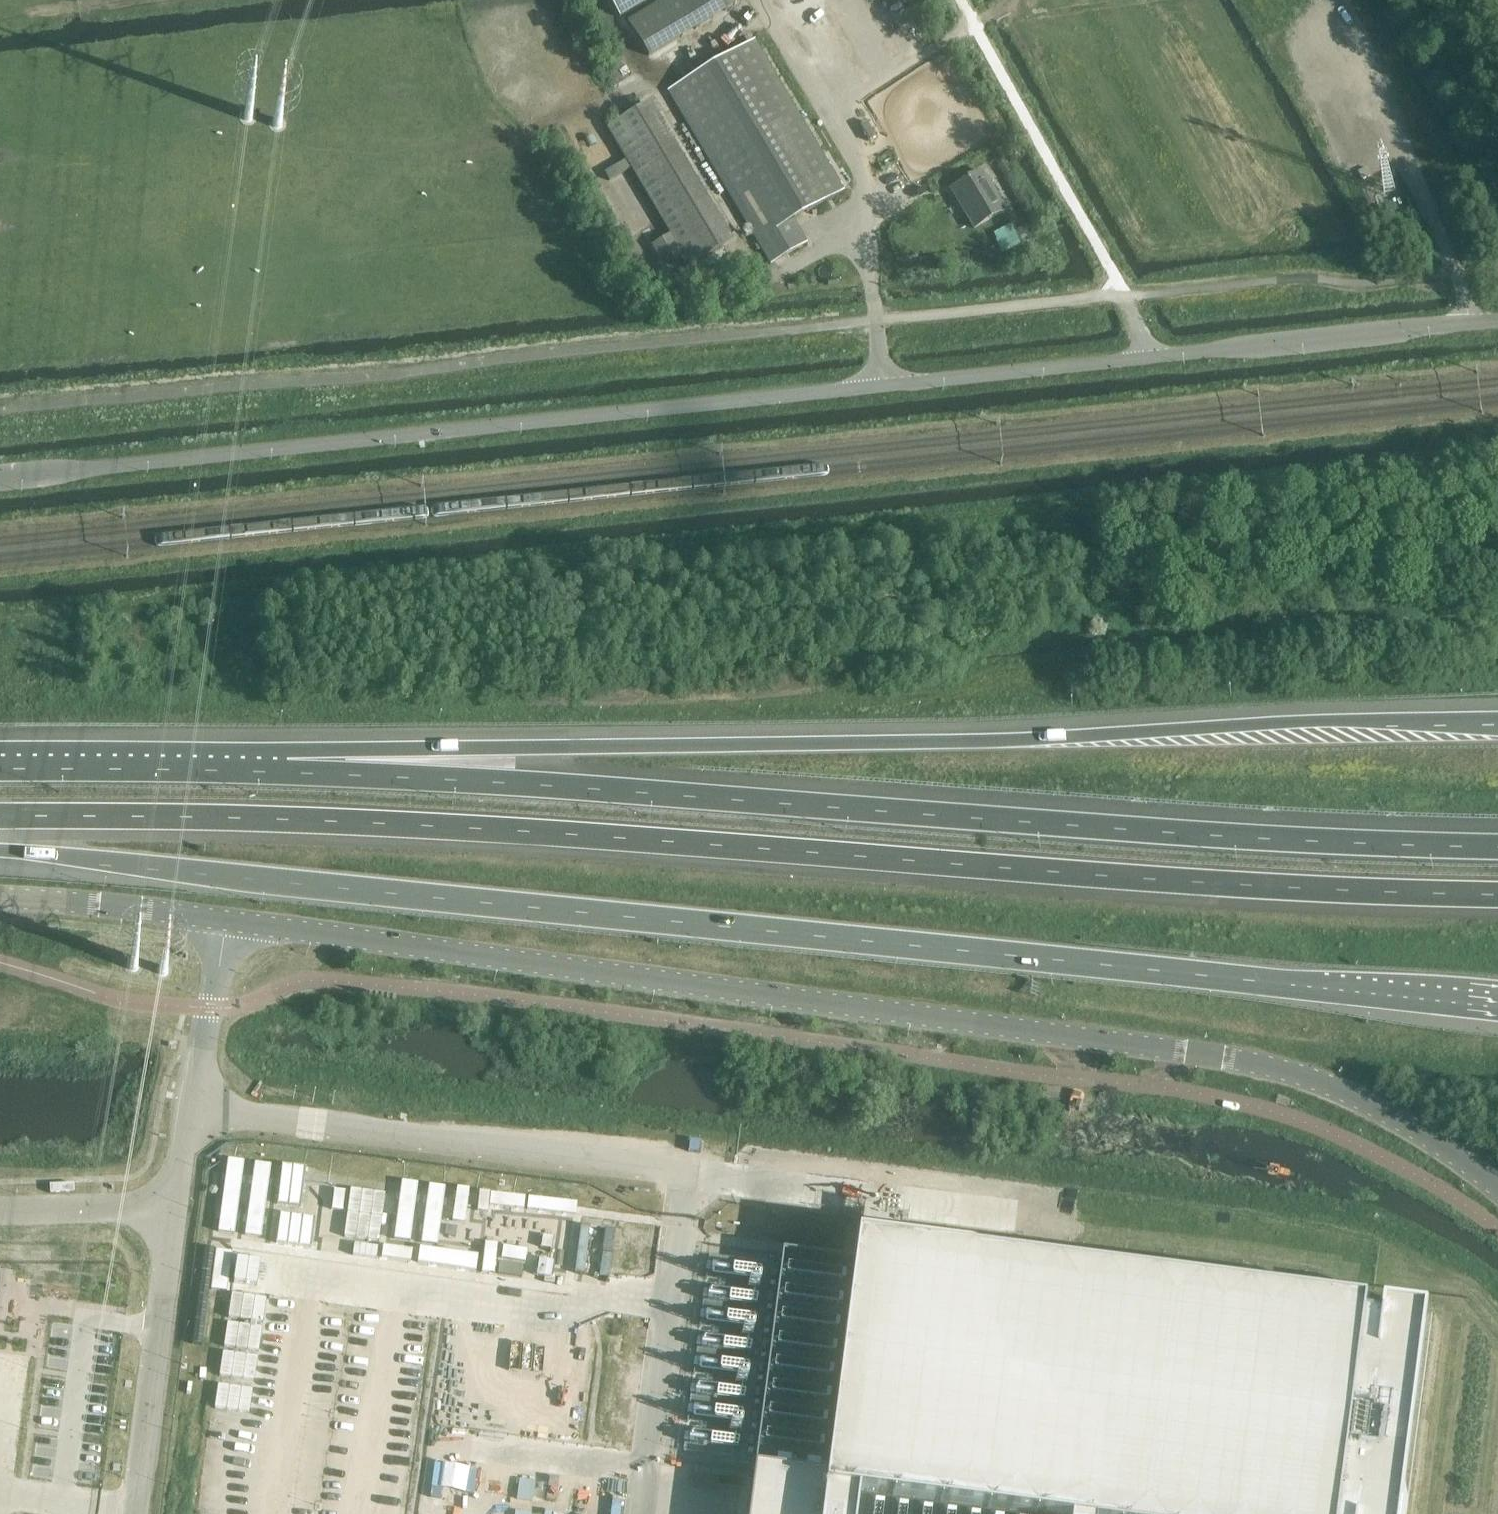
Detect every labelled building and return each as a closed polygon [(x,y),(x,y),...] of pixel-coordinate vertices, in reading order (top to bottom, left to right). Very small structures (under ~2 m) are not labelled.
[(622,15),(648,0),(613,0),(622,15)] [(728,10),(722,0),(662,0),(627,21),(649,59),(728,10)] [(873,11),(896,2),(895,0),(869,0),(873,11)] [(794,220),(843,191),(752,41),(668,90),(771,264),(807,244),(794,220)] [(725,246),(737,239),(652,100),(642,106),(607,127),(671,235),(652,246),(664,265),(682,254),(690,267),(725,246)] [(974,228),(1006,211),(981,172),(954,188),(968,213),(965,215),(974,228)] [(1027,238),(1018,221),(1000,230),(1009,247),(1027,238)] [(748,1513),(854,1513),(857,1497),(989,1513),(1407,1513),(1433,1313),(1389,1308),(1387,1320),(1371,1318),(1373,1306),(855,1239),(825,1477),(753,1468),(748,1513)] [(0,1327),(0,1512),(47,1327),(0,1327)] [(857,1497),(854,1513),(989,1513),(857,1497)]
